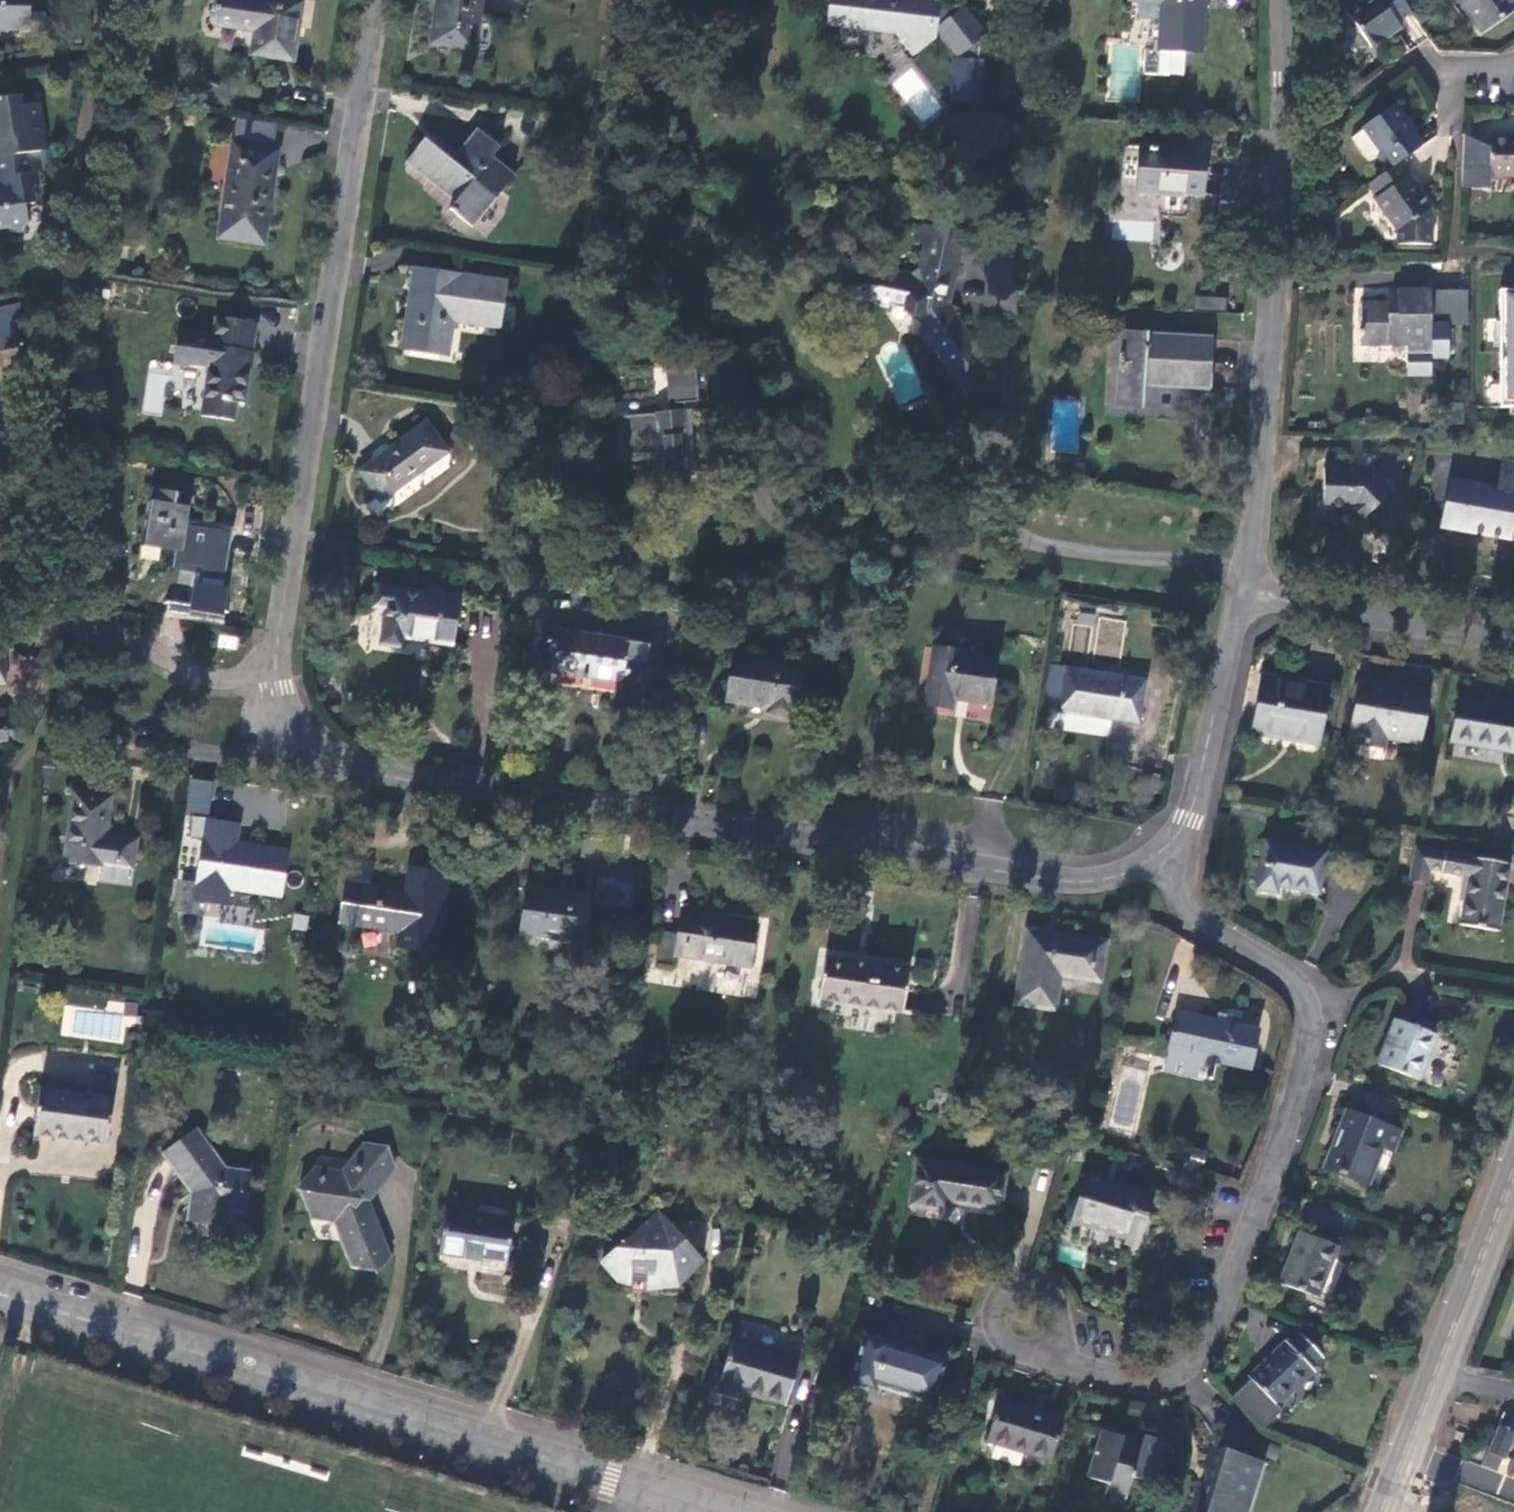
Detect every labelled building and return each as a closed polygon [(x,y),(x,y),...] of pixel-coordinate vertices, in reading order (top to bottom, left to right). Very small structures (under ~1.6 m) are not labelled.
[(4,35),(12,29),(29,29),(31,0),(0,0),(0,35),(4,35)] [(209,26),(245,31),(246,24),(256,25),(255,33),(251,54),(292,61),(300,3),(282,0),(213,0),(209,26)] [(480,0),(437,0),(430,43),(473,49),(480,0)] [(834,22),(902,31),(913,46),(909,50),(912,54),(916,51),(919,56),(945,35),(963,56),(959,104),(981,105),(984,39),(959,9),(954,13),(938,11),(939,9),(931,0),(907,0),(906,1),(899,0),(837,0),(834,22)] [(1143,74),(1183,76),(1185,51),(1202,52),(1205,0),(1130,0),(1161,2),(1158,51),(1145,50),(1143,74)] [(1412,13),(1409,10),(1403,0),(1365,0),(1347,13),(1371,48),(1400,27),(1398,23),(1412,13)] [(1481,33),(1513,11),(1513,0),(1457,0),(1481,33)] [(246,24),(245,31),(255,33),(256,25),(246,24)] [(41,149),(32,90),(0,95),(0,155),(22,151),(41,149)] [(1401,161),(1422,146),(1405,122),(1406,121),(1395,104),(1362,127),(1364,129),(1381,154),(1377,157),(1387,171),(1401,161)] [(500,148),(476,128),(450,159),(424,138),(404,162),(454,202),(448,209),(472,227),(514,175),(492,157),(500,148)] [(1364,129),(1351,139),(1368,163),(1377,157),(1381,154),(1364,129)] [(1513,179),(1513,135),(1491,134),(1492,137),(1490,178),(1513,179)] [(1490,178),(1492,137),(1464,136),(1462,189),(1490,190),(1490,178)] [(218,238),(263,244),(266,222),(263,222),(268,186),(272,187),(275,166),(270,165),(273,148),(232,142),(218,238)] [(1186,149),(1142,146),(1139,190),(1182,194),(1183,190),(1203,192),(1206,153),(1186,151),(1186,149)] [(22,151),(0,155),(0,225),(2,225),(5,230),(18,228),(23,223),(20,203),(29,201),(27,184),(34,183),(32,171),(25,172),(22,151)] [(1399,231),(1399,244),(1433,244),(1433,211),(1408,176),(1410,174),(1401,161),(1387,171),(1368,185),(1377,198),(1375,199),(1399,231)] [(886,269),(867,283),(871,289),(868,300),(890,307),(891,302),(908,307),(908,310),(910,314),(918,317),(924,326),(919,335),(924,344),(930,345),(930,349),(955,386),(963,382),(972,339),(955,313),(946,311),(951,281),(955,281),(961,252),(954,251),(957,232),(922,225),(919,243),(926,244),(920,270),(913,275),(886,269)] [(965,233),(957,232),(954,251),(961,252),(965,233)] [(497,327),(504,282),(413,269),(411,286),(401,347),(446,355),(452,320),(497,327)] [(951,306),(955,281),(951,281),(946,311),(955,313),(951,306)] [(871,289),(867,283),(847,297),(867,304),(868,300),(871,289)] [(1396,292),(1396,304),(1396,313),(1389,312),(1388,304),(1359,304),(1360,345),(1404,346),(1404,362),(1428,361),(1429,291),(1396,292)] [(1501,410),(1513,409),(1513,292),(1500,292),(1501,410)] [(1226,310),(1226,297),(1195,296),(1194,309),(1226,310)] [(868,300),(867,304),(889,309),(890,307),(868,300)] [(16,345),(19,303),(0,307),(0,349),(16,345)] [(178,330),(172,360),(208,367),(201,416),(232,420),(236,401),(243,402),(255,324),(216,316),(213,336),(178,330)] [(1111,331),(1107,405),(1118,406),(1121,332),(1111,331)] [(1207,388),(1211,337),(1121,332),(1118,406),(1142,407),(1144,383),(1207,388)] [(1428,373),(1428,361),(1404,362),(1404,372),(1428,373)] [(693,366),(666,371),(670,400),(697,397),(693,366)] [(670,400),(666,371),(662,372),(666,401),(670,400)] [(1453,379),(1453,402),(1468,402),(1468,378),(1453,379)] [(655,448),(603,455),(604,460),(648,454),(651,477),(696,470),(689,408),(681,409),(689,465),(680,467),(680,470),(672,472),(671,467),(658,470),(655,448)] [(653,411),(653,413),(654,421),(668,418),(667,411),(666,408),(653,411)] [(600,434),(603,455),(655,448),(658,470),(671,467),(672,472),(680,470),(680,467),(689,465),(681,409),(667,411),(668,418),(654,421),(653,413),(615,418),(616,432),(600,434)] [(425,422),(359,471),(380,501),(447,452),(425,422)] [(1501,458),(1495,485),(1448,477),(1439,526),(1513,539),(1513,461),(1501,458)] [(1061,463),(1045,462),(1044,471),(1059,473),(1061,463)] [(1325,467),(1323,511),(1351,512),(1359,521),(1392,493),(1370,468),(1325,467)] [(161,548),(181,552),(186,525),(189,506),(173,503),(174,492),(153,489),(144,546),(161,548)] [(404,637),(451,643),(457,600),(388,589),(376,587),(373,606),(385,608),(380,643),(402,647),(404,637)] [(614,702),(639,707),(647,661),(624,657),(626,642),(550,629),(546,648),(556,650),(553,672),(616,683),(614,702)] [(988,706),(995,658),(932,648),(924,704),(950,708),(951,699),(988,706)] [(735,658),(728,700),(768,706),(767,710),(789,715),(797,668),(735,658)] [(1065,668),(1049,666),(1044,701),(1060,703),(1065,668)] [(1059,712),(1136,724),(1143,682),(1065,668),(1060,703),(1059,712)] [(1328,688),(1262,675),(1252,733),(1318,745),(1328,688)] [(1428,692),(1359,681),(1351,729),(1353,730),(1351,741),(1383,748),(1387,735),(1419,741),(1428,692)] [(1458,695),(1451,743),(1513,754),(1513,751),(1513,706),(1458,695)] [(8,739),(7,737),(11,737),(15,736),(17,733),(19,730),(20,727),(19,724),(17,722),(14,721),(7,720),(7,716),(0,716),(0,739),(8,739)] [(187,778),(185,812),(211,814),(213,780),(187,778)] [(100,866),(99,881),(128,886),(135,840),(106,835),(112,798),(73,792),(62,859),(100,866)] [(199,882),(196,900),(224,907),(227,886),(280,896),(288,852),(234,845),(237,824),(209,820),(206,841),(201,841),(195,881),(199,882)] [(1324,851),(1266,840),(1257,888),(1275,891),(1277,884),(1318,892),(1324,851)] [(1429,870),(1432,850),(1416,847),(1410,880),(1426,883),(1429,870)] [(1509,864),(1432,850),(1429,870),(1469,876),(1461,924),(1497,930),(1509,864)] [(448,875),(411,868),(406,893),(364,886),(369,866),(350,863),(340,922),(400,933),(398,947),(435,953),(448,875)] [(580,945),(588,898),(527,888),(519,935),(580,945)] [(682,912),(678,934),(684,936),(688,913),(682,912)] [(748,968),(755,923),(688,913),(684,936),(678,934),(661,932),(655,962),(673,965),(675,956),(748,968)] [(1106,942),(1028,929),(1014,1005),(1056,1011),(1061,977),(1100,984),(1106,942)] [(818,1000),(900,1014),(907,970),(825,956),(818,1000)] [(1259,1031),(1177,1012),(1168,1052),(1195,1058),(1249,1071),(1259,1031)] [(1418,1081),(1437,1035),(1396,1018),(1377,1065),(1418,1081)] [(1168,1052),(1166,1064),(1192,1071),(1195,1058),(1168,1052)] [(33,1135),(104,1146),(111,1097),(39,1087),(35,1118),(33,1135)] [(1400,1131),(1347,1111),(1325,1168),(1366,1185),(1381,1148),(1393,1152),(1400,1131)] [(224,1167),(197,1129),(163,1153),(168,1160),(190,1192),(197,1200),(193,1221),(228,1227),(230,1211),(242,1213),(249,1171),(224,1167)] [(392,1169),(385,1147),(362,1144),(341,1171),(313,1167),(301,1190),(307,1208),(316,1210),(320,1220),(333,1221),(351,1265),(373,1268),(388,1256),(368,1200),(392,1169)] [(998,1211),(1004,1175),(917,1160),(909,1207),(948,1213),(950,1203),(998,1211)] [(1121,1251),(1127,1253),(1146,1191),(1085,1173),(1066,1235),(1073,1237),(1077,1223),(1125,1238),(1121,1251)] [(1146,1191),(1127,1253),(1136,1256),(1155,1193),(1146,1191)] [(190,1192),(186,1220),(193,1221),(197,1200),(190,1192)] [(504,1263),(511,1218),(446,1208),(439,1254),(475,1259),(504,1263)] [(665,1219),(658,1211),(645,1222),(659,1224),(665,1219)] [(613,1278),(682,1283),(704,1262),(665,1219),(659,1224),(645,1222),(600,1262),(613,1278)] [(1337,1247),(1300,1232),(1280,1283),(1317,1299),(1337,1247)] [(947,1359),(864,1334),(849,1384),(875,1393),(877,1387),(933,1405),(947,1359)] [(1277,1406),(1315,1372),(1311,1367),(1322,1358),(1301,1334),(1289,1345),(1286,1342),(1249,1377),(1277,1406)] [(734,1336),(715,1395),(740,1403),(743,1392),(784,1406),(800,1358),(734,1336)] [(813,1383),(822,1387),(827,1368),(819,1365),(813,1383)] [(1064,1418),(1000,1397),(986,1443),(1052,1462),(1064,1418)] [(1513,1435),(1513,1433),(1496,1425),(1486,1451),(1504,1459),(1513,1435)] [(1124,1437),(1100,1430),(1086,1477),(1128,1490),(1133,1477),(1154,1485),(1168,1443),(1144,1435),(1140,1449),(1121,1444),(1124,1437)] [(1261,1463),(1212,1449),(1193,1511),(1246,1511),(1261,1463)]
